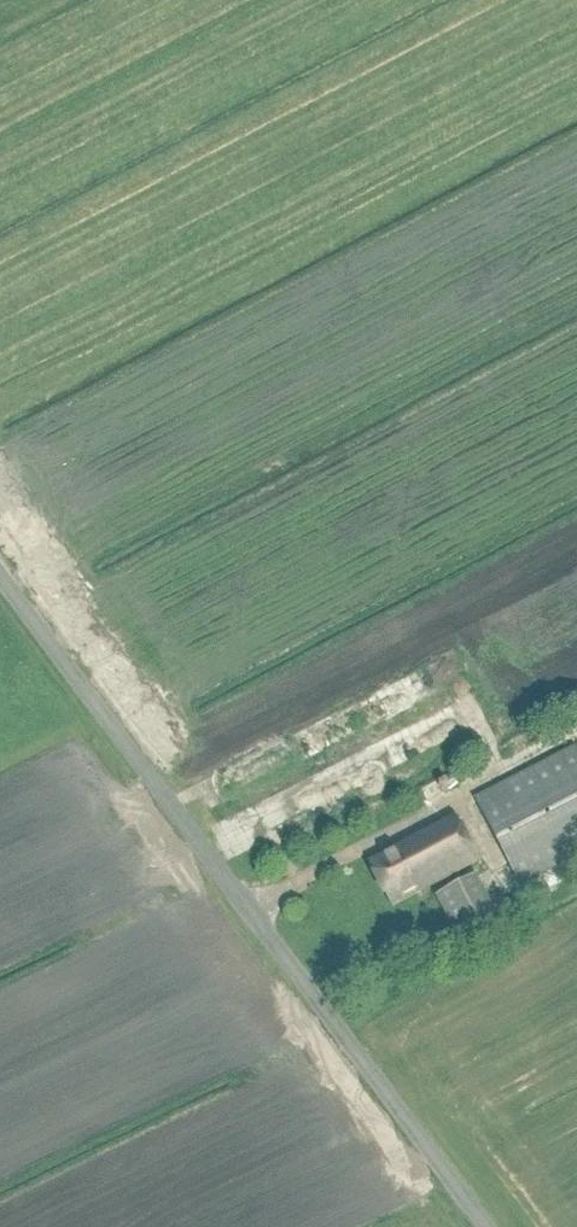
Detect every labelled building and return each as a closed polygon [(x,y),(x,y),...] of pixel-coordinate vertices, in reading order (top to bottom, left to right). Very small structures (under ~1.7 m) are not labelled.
[(261,819),(476,728),(465,703),(433,716),(432,715),(387,734),(390,740),(318,771),(322,778),(255,806),(261,819)] [(475,800),(520,889),(576,860),(576,750),(576,749),(475,800)] [(372,858),(441,822),(432,805),(363,841),(372,858)] [(227,820),(241,843),(262,830),(248,807),(227,820)] [(475,863),(452,821),(368,867),(391,909),(475,863)] [(475,878),(437,898),(464,950),(503,930),(475,878)]
